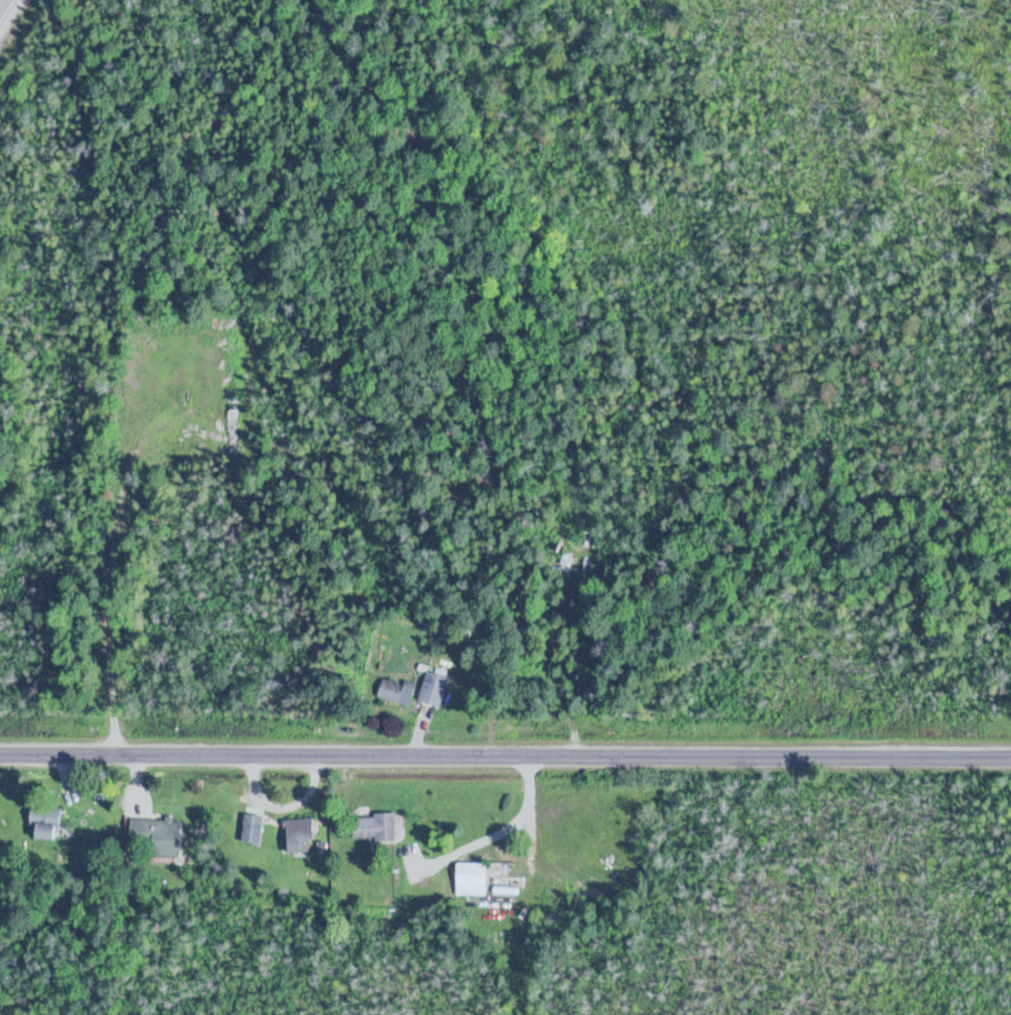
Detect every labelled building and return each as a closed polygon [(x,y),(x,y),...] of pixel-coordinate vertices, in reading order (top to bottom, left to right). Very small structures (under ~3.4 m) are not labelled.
[(443,707),(452,678),(429,671),(420,700),(443,707)] [(410,708),(418,687),(386,675),(378,696),(410,708)] [(28,825),(34,826),(33,836),(60,839),(65,807),(31,803),(28,825)] [(244,840),(263,842),(266,815),(247,813),(244,840)] [(355,815),(356,839),(398,837),(397,813),(355,815)] [(155,855),(185,856),(187,819),(130,816),(129,844),(156,846),(155,855)] [(290,852),(314,851),(314,841),(318,841),(317,817),(289,818),(290,852)] [(460,894),(490,894),(490,861),(460,861),(460,894)]
